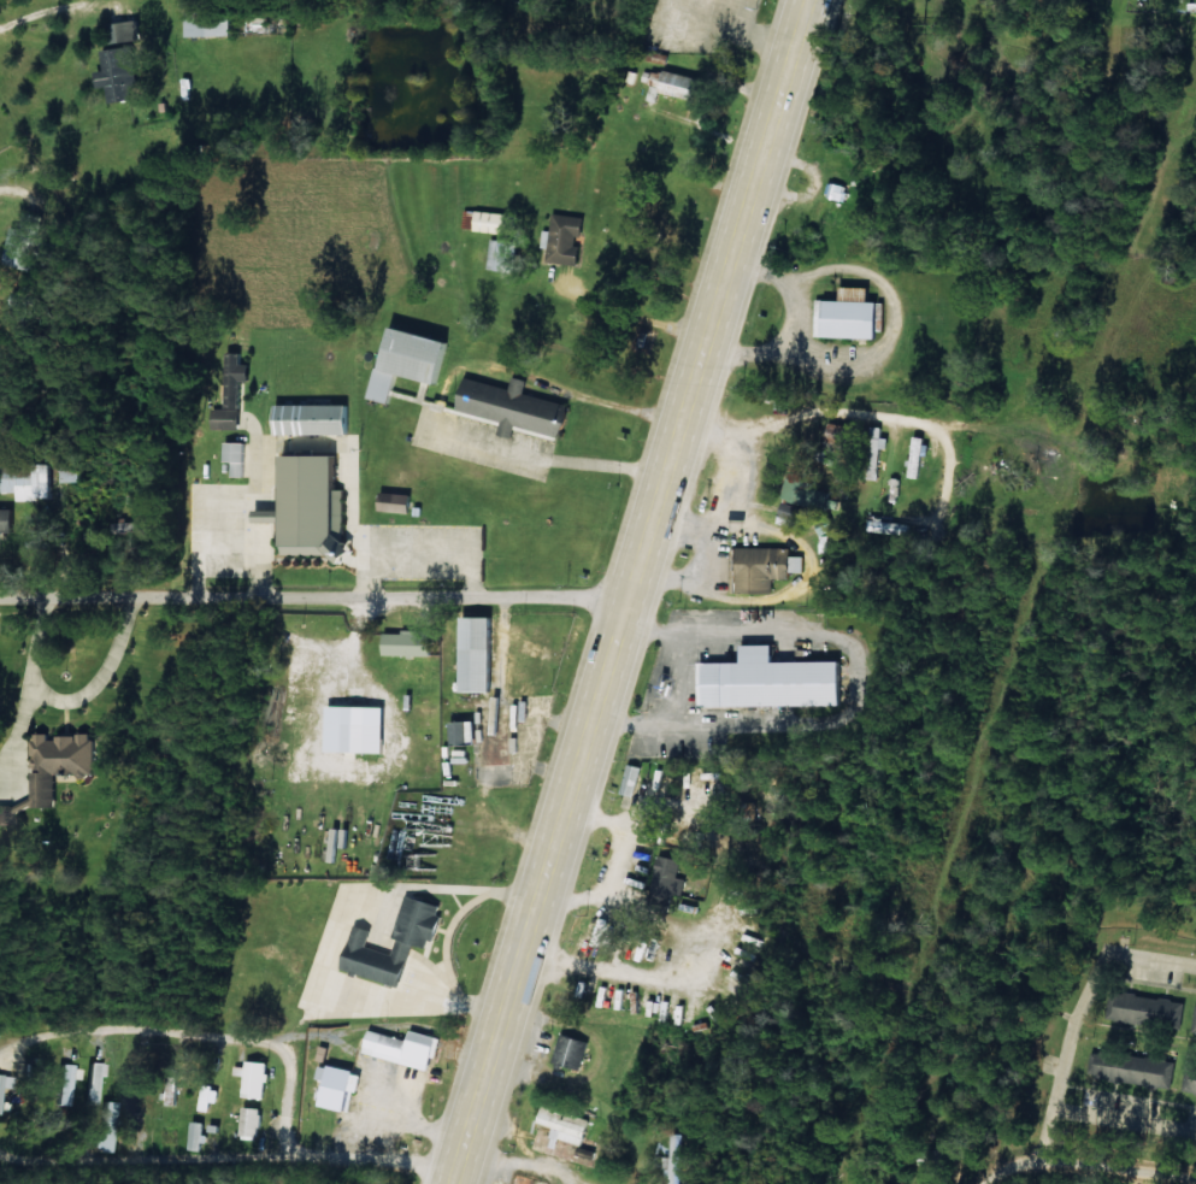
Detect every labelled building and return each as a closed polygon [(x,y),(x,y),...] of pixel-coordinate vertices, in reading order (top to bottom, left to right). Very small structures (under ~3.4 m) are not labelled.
[(187,36),(231,35),(230,11),(187,12),(187,36)] [(140,87),(135,46),(105,49),(107,70),(99,71),(100,87),(111,86),(113,102),(133,100),(132,88),(140,87)] [(697,101),(703,79),(668,69),(662,91),(697,101)] [(464,229),(520,233),(521,214),(465,211),(464,229)] [(548,261),(581,265),(583,246),(577,245),(579,235),(585,236),(587,217),(555,213),(553,231),(545,230),(542,247),(550,248),(548,261)] [(509,271),(512,240),(492,238),(489,269),(509,271)] [(882,301),(873,301),(873,287),(844,286),(844,300),(818,299),(817,337),(881,338),(882,301)] [(33,314),(38,300),(18,292),(13,306),(33,314)] [(454,340),(390,325),(372,399),(392,404),(399,374),(443,384),(454,340)] [(275,435),(352,433),(352,404),(275,405),(275,435)] [(922,479),(925,454),(928,454),(930,438),(916,436),(911,477),(922,479)] [(223,462),(231,462),(231,476),(246,477),(247,442),(224,442),(223,462)] [(343,455),(284,455),(284,477),(281,477),(281,510),(259,510),(259,522),(288,522),(288,556),(343,556),(343,455)] [(55,500),(56,465),(2,464),(2,492),(16,492),(16,499),(55,500)] [(783,500),(828,509),(832,489),(787,480),(783,500)] [(414,494),(383,493),(382,509),(413,510),(414,494)] [(779,522),(806,530),(812,511),(784,503),(779,522)] [(0,509),(0,532),(15,532),(15,508),(0,509)] [(912,524),(871,519),(870,531),(911,535),(912,524)] [(148,521),(112,523),(112,533),(148,531),(148,521)] [(795,547),(735,548),(735,592),(776,592),(775,579),(793,579),(793,572),(805,572),(805,557),(795,557),(795,547)] [(496,617),(462,617),(463,691),(497,691),(496,617)] [(388,656),(434,656),(434,632),(388,631),(388,656)] [(846,661),(777,662),(777,645),(746,645),(746,661),(704,662),(705,707),(847,705),(846,661)] [(388,707),(331,706),(330,751),(387,753),(388,707)] [(492,743),(512,743),(512,710),(491,711),(492,743)] [(479,743),(479,721),(453,721),(454,743),(479,743)] [(58,807),(58,775),(96,775),(96,735),(51,736),(51,735),(34,735),(35,807),(58,807)] [(644,768),(629,763),(621,792),(636,797),(644,768)] [(654,896),(683,898),(685,878),(681,878),(682,858),(657,857),(654,896)] [(344,970),(404,986),(415,943),(433,947),(442,914),(440,914),(443,903),(407,894),(395,937),(399,938),(395,953),(368,946),(373,928),(356,924),(344,970)] [(616,1006),(617,985),(609,985),(608,1005),(616,1006)] [(1117,1017),(1183,1029),(1188,1003),(1122,990),(1117,1017)] [(441,1036),(411,1029),(409,1038),(369,1030),(364,1053),(434,1068),(441,1036)] [(591,1041),(564,1032),(555,1061),(582,1069),(591,1041)] [(1091,1077),(1173,1086),(1176,1060),(1094,1051),(1091,1077)] [(234,1066),(234,1075),(244,1075),(243,1097),(267,1098),(269,1061),(247,1060),(247,1066),(234,1066)] [(85,1105),(97,1105),(98,1076),(104,1076),(104,1063),(87,1062),(85,1105)] [(361,1091),(364,1070),(322,1064),(320,1078),(328,1080),(324,1106),(349,1109),(351,1090),(361,1091)] [(70,1106),(71,1079),(79,1079),(80,1066),(59,1065),(57,1105),(70,1106)] [(1,1087),(12,1088),(13,1075),(0,1074),(0,1102),(1,1087)] [(167,1105),(179,1105),(178,1090),(184,1090),(184,1076),(166,1077),(167,1105)] [(115,1102),(101,1101),(100,1151),(115,1151),(115,1102)] [(533,1140),(558,1149),(562,1138),(584,1145),(593,1119),(546,1104),(533,1140)] [(263,1107),(244,1106),(242,1138),(262,1138),(263,1107)] [(205,1150),(207,1122),(192,1120),(190,1149),(205,1150)] [(674,1133),(674,1156),(668,1156),(668,1183),(685,1183),(686,1133),(674,1133)]
